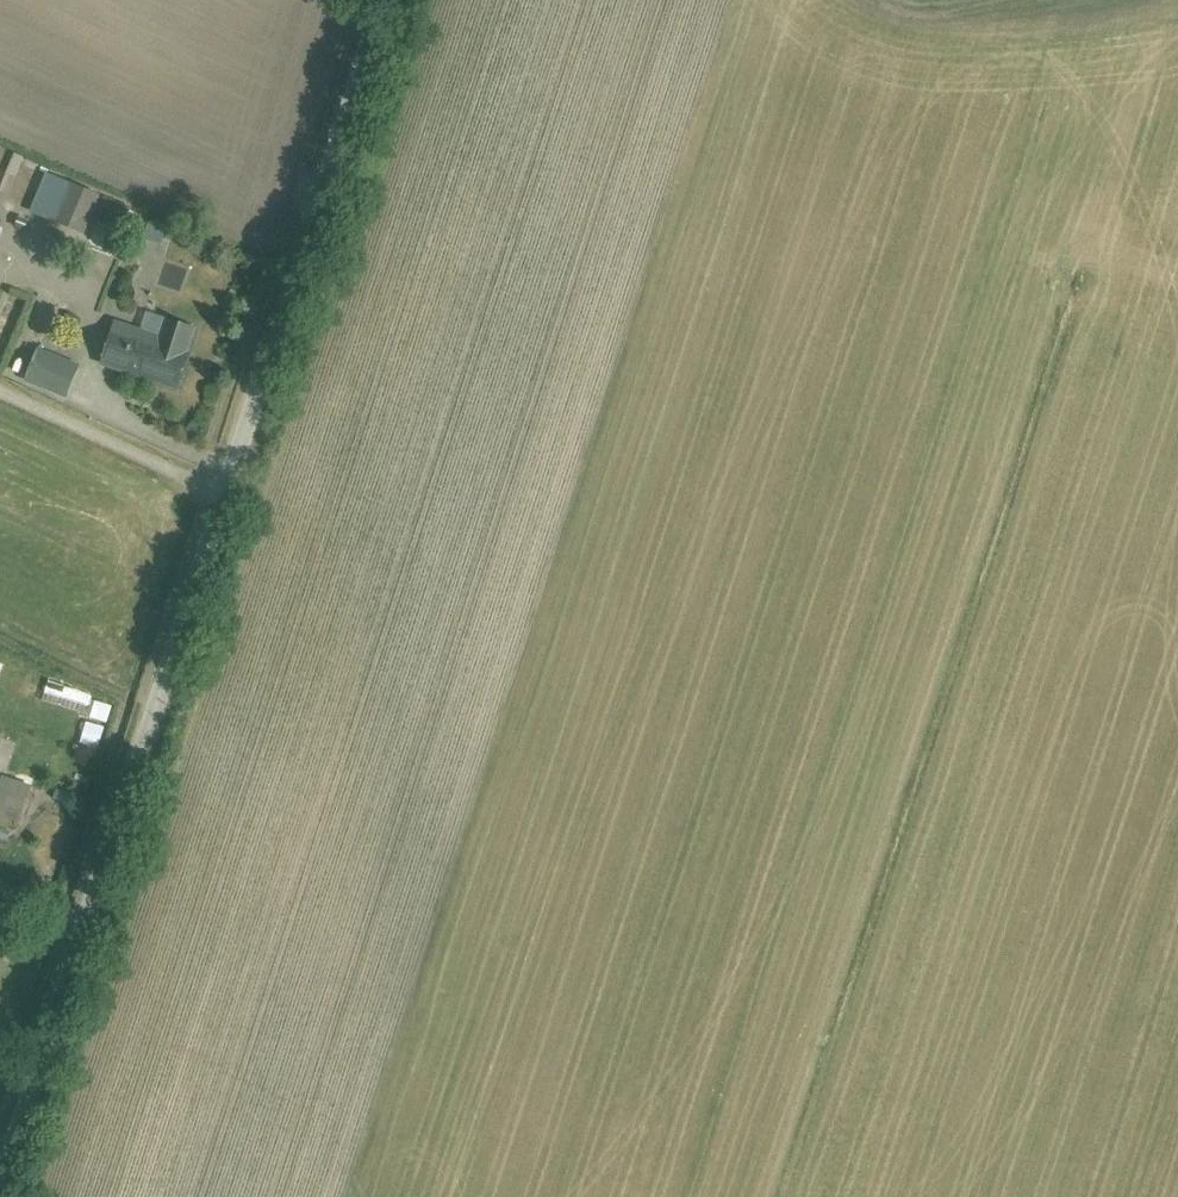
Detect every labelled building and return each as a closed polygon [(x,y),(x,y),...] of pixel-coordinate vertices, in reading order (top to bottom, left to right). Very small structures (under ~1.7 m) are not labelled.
[(176,385),(194,328),(149,313),(143,332),(117,324),(105,362),(176,385)] [(0,790),(0,818),(16,825),(31,788),(5,778),(0,790)]
